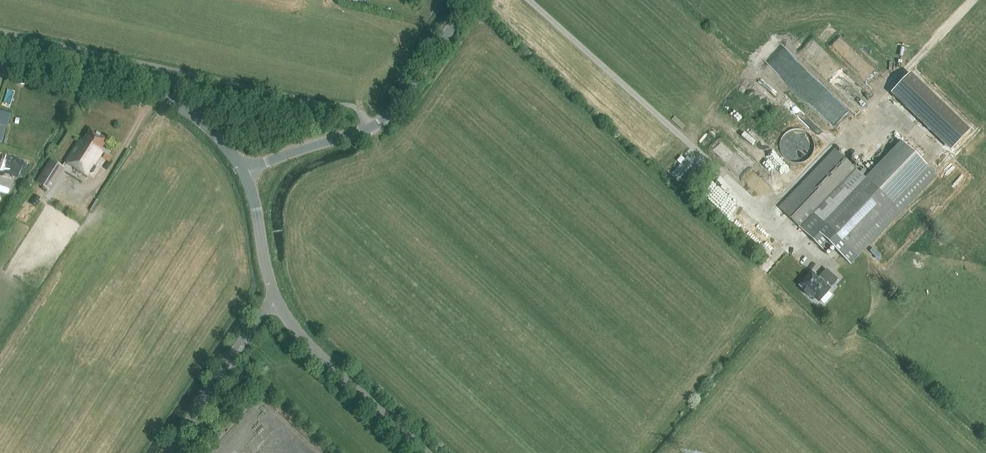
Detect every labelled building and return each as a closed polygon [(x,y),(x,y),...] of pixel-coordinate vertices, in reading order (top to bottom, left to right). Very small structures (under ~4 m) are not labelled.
[(100,151),(107,141),(90,129),(83,140),(81,139),(65,163),(86,176),(88,173),(90,174),(91,173),(95,168),(94,167),(93,166),(102,152),(100,151)] [(774,129),(767,138),(774,142),(780,134),(774,129)] [(810,157),(812,155),(813,152),(814,150),(814,147),(814,144),(813,142),(812,139),(811,137),(809,135),(808,133),(805,132),(803,131),(801,130),(798,129),(795,129),(793,130),(790,131),(788,132),(786,133),(784,135),(782,137),(781,140),(780,142),(780,145),(779,147),(780,150),(780,152),(782,155),(783,157),(785,159),(787,161),(789,162),(792,163),(794,164),(797,164),(799,163),(802,163),(804,162),(807,161),(809,159),(810,157)] [(831,246),(849,264),(935,174),(900,142),(865,179),(834,150),(779,208),(825,252),(831,246)] [(61,153),(52,147),(47,156),(56,162),(61,153)] [(37,183),(48,190),(62,168),(51,161),(37,183)] [(869,174),(864,168),(859,173),(865,179),(869,174)] [(10,194),(14,178),(0,174),(0,192),(10,194)] [(829,290),(838,280),(826,270),(818,279),(812,274),(801,286),(806,290),(804,292),(811,298),(813,296),(818,301),(828,290),(829,290)] [(262,377),(268,369),(264,366),(258,373),(262,377)]
